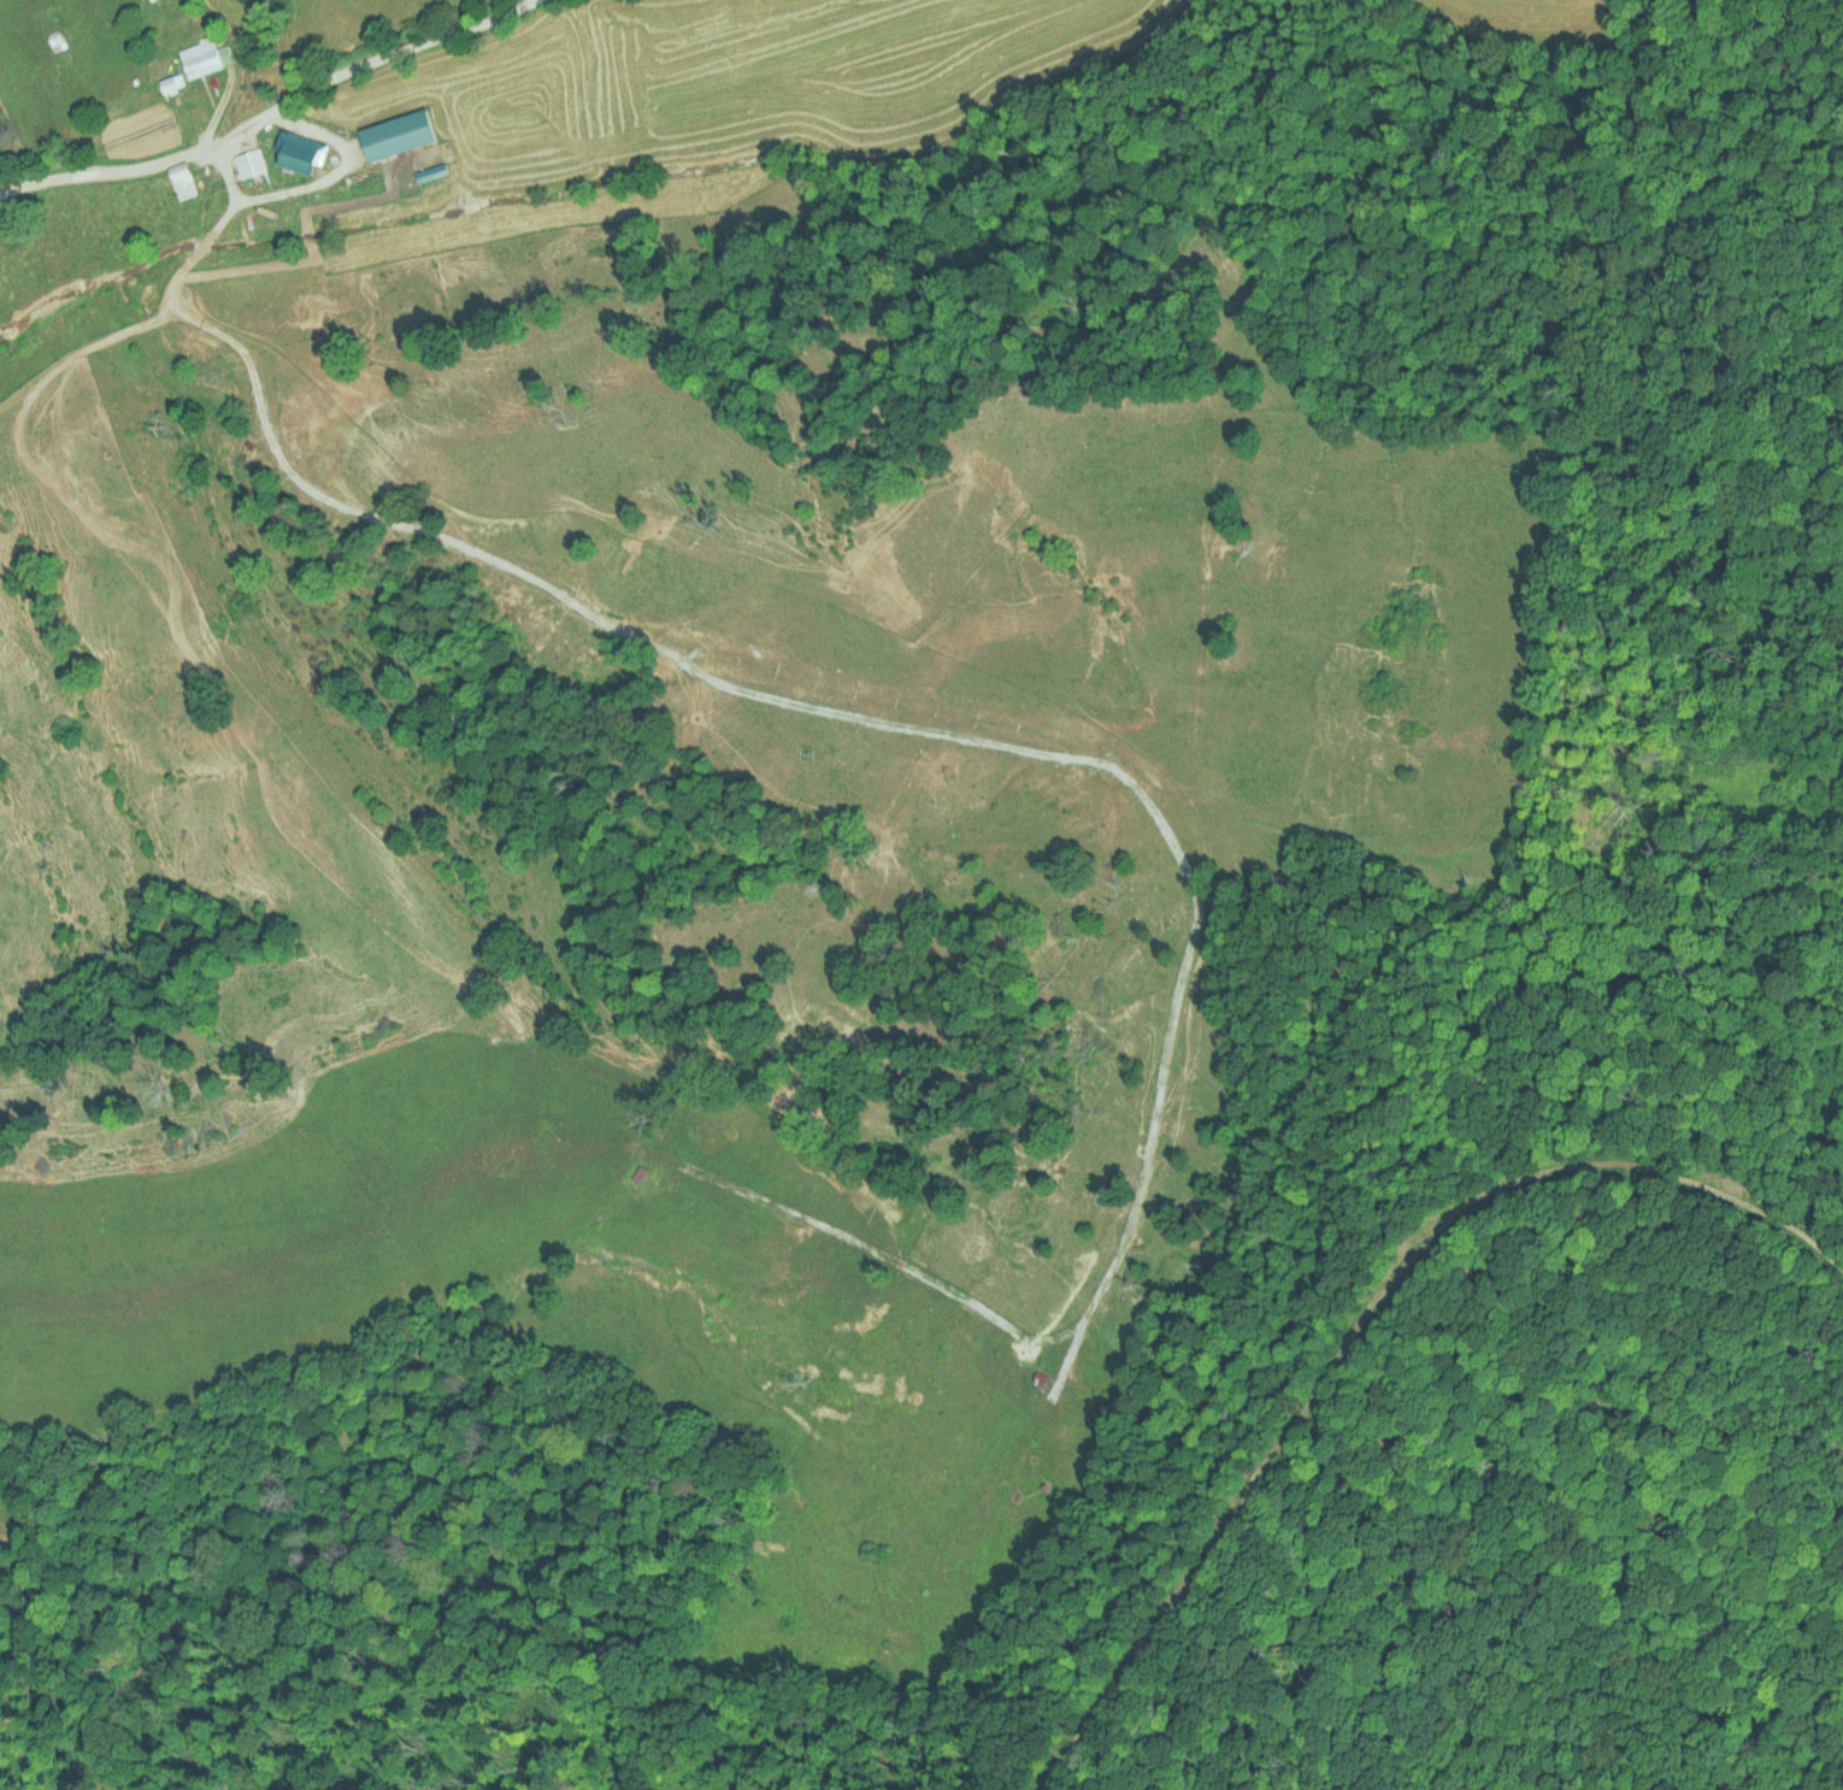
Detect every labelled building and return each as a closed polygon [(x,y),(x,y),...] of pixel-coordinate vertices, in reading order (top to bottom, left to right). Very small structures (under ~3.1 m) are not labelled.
[(177,49),(186,78),(225,66),(221,55),(215,37),(177,49)] [(175,76),(160,81),(164,95),(179,91),(175,76)] [(321,150),(286,140),(278,166),(313,176),(321,150)] [(233,156),(240,180),(265,172),(257,148),(233,156)] [(195,195),(187,162),(167,167),(175,200),(195,195)]
